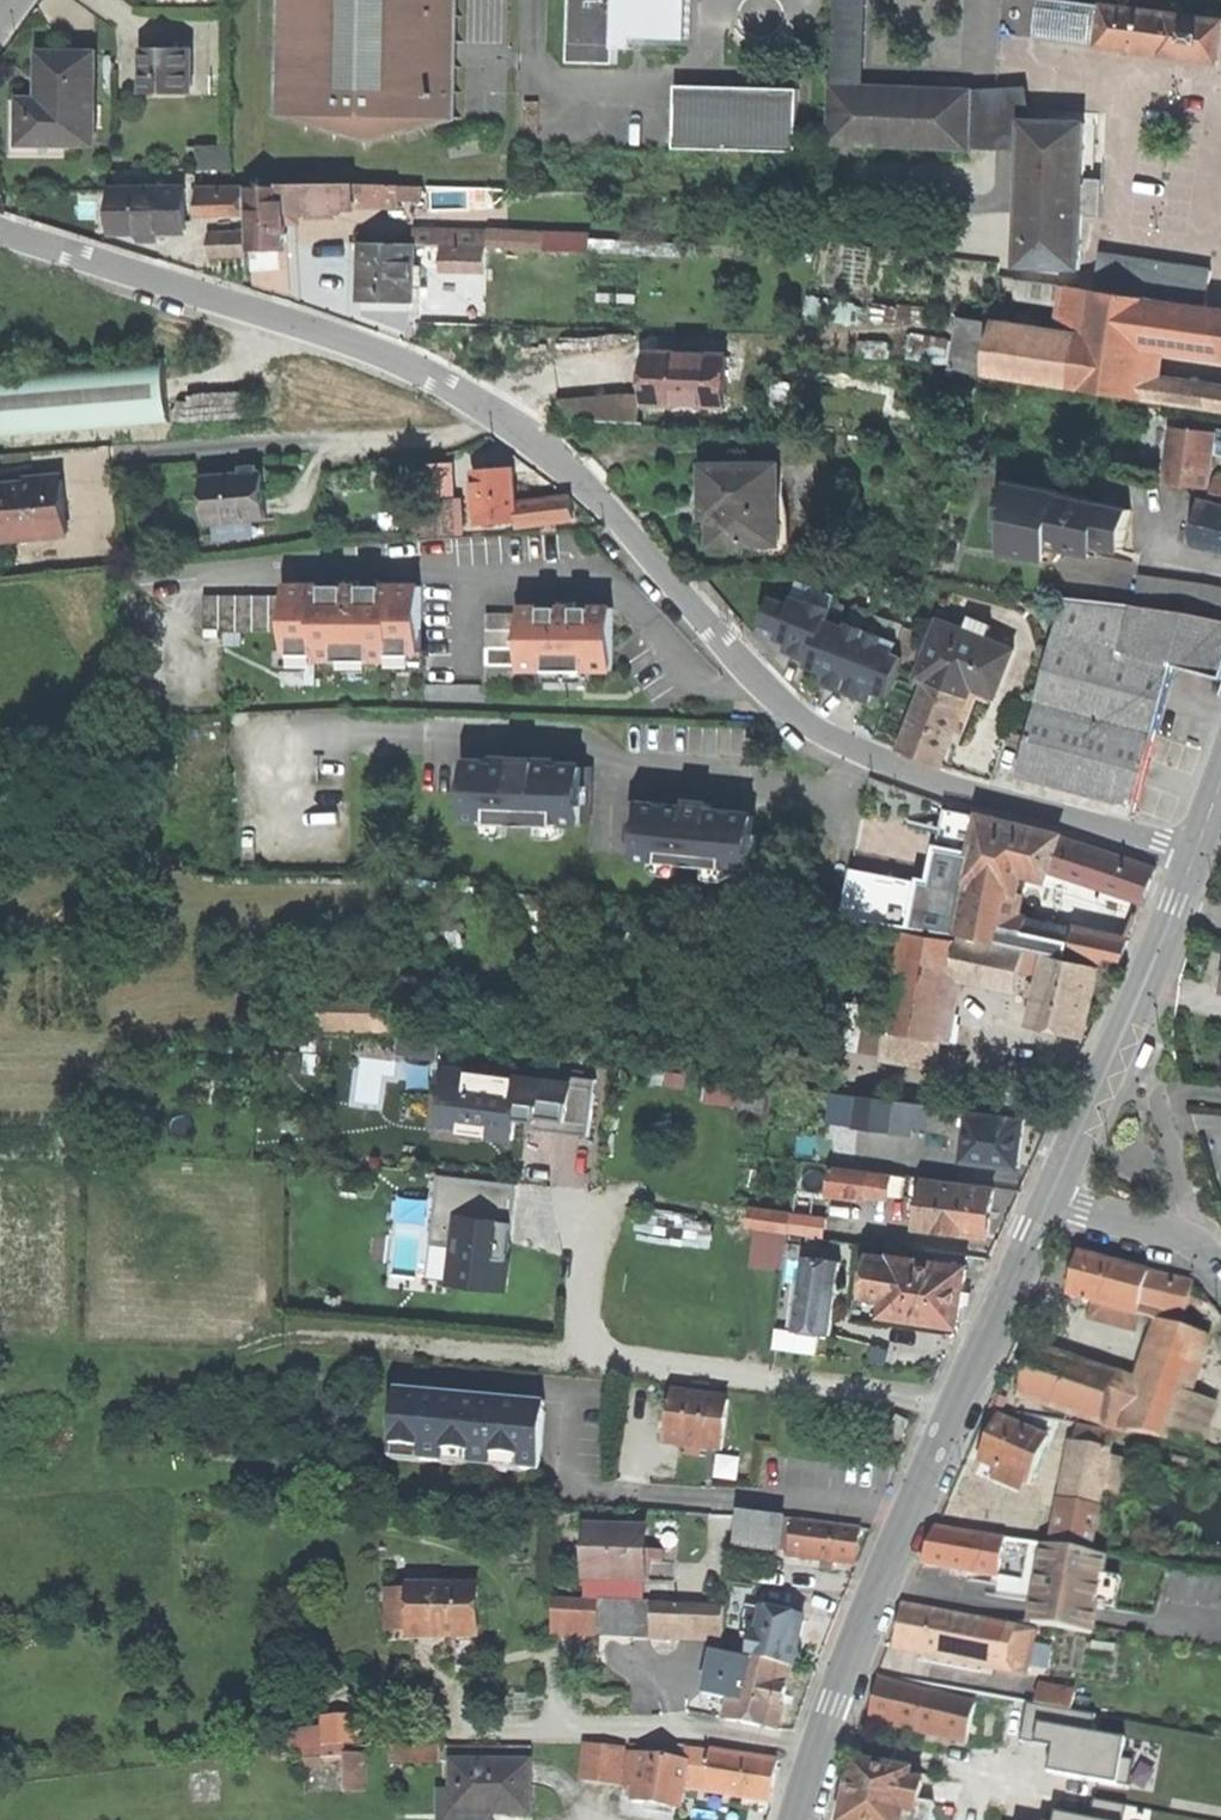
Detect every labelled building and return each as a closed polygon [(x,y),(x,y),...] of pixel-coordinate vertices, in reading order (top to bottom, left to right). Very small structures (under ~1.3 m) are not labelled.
[(452,120),(454,0),(283,0),(281,114),(368,139),(452,120)] [(622,50),(640,51),(640,39),(694,41),(695,0),(577,0),(575,64),(621,66),(622,50)] [(835,89),(864,90),(866,0),(838,0),(835,89)] [(1091,45),(1095,4),(1064,0),(1063,0),(1059,41),(1091,45)] [(1104,5),(1095,4),(1091,45),(1099,46),(1104,5)] [(1219,61),(1220,43),(1220,21),(1104,5),(1099,46),(1219,61)] [(143,48),(144,92),(187,92),(187,48),(160,48),(143,48)] [(65,144),(94,144),(95,61),(95,53),(70,53),(40,53),(40,86),(40,93),(40,100),(21,100),(20,144),(65,144)] [(673,149),(796,153),(798,88),(675,85),(673,149)] [(1027,87),(972,94),(970,150),(1024,151),(1025,123),(1027,87)] [(864,90),(835,89),(833,144),(970,150),(972,94),(864,90)] [(65,158),(65,144),(20,144),(21,100),(10,100),(9,158),(65,158)] [(1084,125),(1025,123),(1024,151),(1021,267),(1080,269),(1082,218),(1083,185),(1084,125)] [(228,169),(228,146),(188,147),(188,170),(228,169)] [(253,186),(255,248),(271,247),(288,246),(287,210),(310,209),(311,212),(314,215),(338,215),(338,208),(349,208),(349,202),(349,183),(309,183),(309,186),(253,186)] [(397,199),(398,184),(349,183),(349,202),(397,203),(397,199)] [(420,185),(398,184),(397,199),(420,200),(420,185)] [(1083,185),(1082,218),(1102,219),(1103,201),(1103,186),(1083,185)] [(205,187),(206,211),(247,210),(247,187),(205,187)] [(160,231),(187,230),(187,188),(116,189),(117,232),(140,232),(141,241),(151,241),(161,241),(160,231)] [(442,231),(415,230),(414,245),(442,246),(442,231)] [(489,232),(442,231),(442,246),(489,247),(489,232)] [(246,232),(214,233),(215,255),(247,254),(246,232)] [(413,302),(414,245),(363,243),(362,300),(382,301),(413,302)] [(488,269),(489,247),(442,246),(441,267),(488,269)] [(1097,290),(1208,306),(1213,270),(1102,255),(1097,290)] [(1220,411),(1220,388),(1146,377),(1151,345),(1220,356),(1220,307),(1208,306),(1097,290),(1068,285),(1060,334),(962,317),(955,368),(992,375),(1220,411)] [(740,349),(645,346),(643,406),(738,409),(740,349)] [(172,421),(167,358),(0,370),(0,435),(172,421)] [(1203,489),(1209,454),(1212,433),(1175,427),(1166,483),(1203,489)] [(1209,454),(1220,456),(1220,431),(1213,430),(1212,433),(1209,454)] [(424,466),(426,501),(453,500),(456,500),(454,464),(424,466)] [(712,543),(778,543),(777,467),(704,467),(705,497),(712,497),(712,517),(712,543)] [(480,525),(517,522),(516,505),(514,484),(513,468),(476,471),(480,525)] [(255,517),(267,516),(266,505),(263,471),(204,476),(208,521),(215,520),(255,517)] [(64,478),(42,480),(0,483),(0,510),(7,510),(9,535),(68,531),(64,478)] [(1211,493),(1220,495),(1220,480),(1214,479),(1211,493)] [(1050,560),(1053,546),(1063,494),(1064,491),(1011,480),(1001,526),(1010,527),(1006,551),(1050,560)] [(1063,494),(1053,546),(1095,555),(1097,545),(1123,551),(1127,534),(1132,508),(1063,494)] [(516,505),(517,522),(517,527),(572,520),(571,498),(516,505)] [(429,537),(455,535),(453,500),(426,501),(429,537)] [(1201,500),(1192,533),(1190,542),(1220,551),(1220,506),(1201,500)] [(9,535),(7,510),(0,510),(0,537),(9,535)] [(257,535),(255,517),(215,520),(216,539),(257,535)] [(1181,539),(1190,542),(1192,533),(1183,530),(1181,539)] [(1220,620),(1220,587),(1139,572),(1134,605),(1186,613),(1220,620)] [(392,655),(420,655),(421,587),(363,586),(363,581),(353,581),(345,581),(345,586),(287,586),(287,596),(287,631),(286,654),(315,654),(315,660),(342,661),(342,656),(365,656),(365,660),(392,661),(392,655)] [(220,632),(287,631),(287,596),(204,596),(203,629),(220,629),(220,632)] [(1066,596),(1037,704),(1157,736),(1168,691),(1175,665),(1186,613),(1134,605),(1066,596)] [(874,691),(888,697),(904,656),(896,653),(900,643),(850,625),(848,630),(827,621),(831,609),(812,602),(811,606),(793,599),(790,606),(771,599),(762,624),(781,631),(778,639),(783,640),(786,641),(796,645),(794,650),(811,656),(809,662),(808,665),(824,671),(831,674),(828,681),(864,695),(866,688),(874,691)] [(613,670),(613,608),(577,608),(577,602),(567,602),(559,602),(559,608),(523,608),(523,614),(523,669),(541,669),(557,669),(557,665),(579,666),(579,670),(595,670),(613,670)] [(1186,613),(1175,665),(1220,678),(1220,620),(1186,613)] [(522,681),(523,669),(523,614),(487,614),(487,681),(522,681)] [(917,679),(926,683),(960,696),(964,685),(996,698),(1015,650),(986,638),(985,641),(975,637),(965,633),(966,630),(940,620),(917,679)] [(904,656),(910,659),(920,634),(905,628),(900,643),(896,653),(904,656)] [(782,652),(809,662),(811,656),(794,650),(796,645),(786,641),(782,652)] [(595,681),(595,670),(579,670),(579,666),(557,665),(557,669),(541,669),(541,681),(595,681)] [(870,704),(874,691),(866,688),(864,695),(828,681),(831,674),(824,671),(819,684),(829,688),(863,701),(870,704)] [(969,699),(960,696),(926,683),(901,748),(927,759),(943,765),(969,699)] [(1017,728),(1030,731),(1037,704),(1024,700),(1017,728)] [(1157,736),(1037,704),(1030,731),(1018,775),(1137,807),(1148,768),(1157,736)] [(556,822),(589,823),(591,768),(559,767),(559,763),(527,762),(493,761),(492,764),(468,763),(466,818),(489,819),(489,824),(556,826),(556,822)] [(631,859),(749,870),(755,816),(731,814),(731,812),(710,810),(711,805),(700,804),(688,803),(688,808),(668,806),(668,807),(636,804),(631,859)] [(952,862),(947,884),(966,888),(968,881),(1020,891),(1026,862),(1052,871),(1063,835),(1052,831),(1011,821),(983,814),(971,863),(952,862)] [(1158,866),(1063,835),(1052,871),(1125,895),(1146,902),(1158,866)] [(844,919),(910,929),(919,883),(853,873),(844,919)] [(919,883),(910,929),(962,937),(1008,948),(1009,940),(1071,950),(1071,952),(1119,964),(1129,940),(1076,928),(1076,931),(1013,920),(1020,891),(968,881),(966,888),(947,884),(919,883)] [(956,974),(961,941),(905,932),(888,1032),(944,1040),(956,974)] [(962,937),(961,941),(956,974),(1017,987),(1025,953),(1008,948),(962,937)] [(1032,1025),(1083,1037),(1086,1025),(1100,967),(1049,955),(1032,1025)] [(322,1028),(394,1031),(394,998),(323,996),(322,1028)] [(1147,1067),(1156,1047),(1148,1044),(1139,1064),(1147,1067)] [(445,1097),(444,1104),(454,1106),(452,1118),(464,1120),(462,1133),(470,1134),(514,1139),(517,1121),(518,1110),(538,1113),(536,1123),(535,1129),(589,1137),(597,1080),(543,1072),(542,1081),(449,1068),(445,1097)] [(915,1124),(971,1131),(973,1113),(974,1110),(861,1095),(857,1127),(892,1132),(893,1130),(914,1133),(915,1124)] [(469,1139),(470,1134),(462,1133),(464,1120),(452,1118),(454,1106),(444,1104),(445,1097),(440,1097),(434,1135),(469,1139)] [(526,1122),(536,1123),(538,1113),(518,1110),(517,1121),(526,1122)] [(1026,1120),(973,1113),(971,1131),(967,1161),(1020,1167),(1021,1160),(1022,1147),(1026,1120)] [(905,1195),(912,1191),(914,1176),(895,1174),(894,1177),(870,1174),(871,1172),(833,1167),(829,1195),(867,1200),(868,1192),(891,1194),(892,1193),(905,1195)] [(513,1184),(440,1175),(432,1243),(456,1246),(451,1284),(507,1291),(512,1243),(506,1242),(513,1184)] [(917,1227),(988,1235),(992,1211),(994,1191),(924,1181),(917,1227)] [(519,1184),(513,1184),(506,1242),(512,1243),(513,1233),(519,1184)] [(827,1236),(829,1217),(794,1212),(792,1232),(827,1236)] [(887,1313),(961,1324),(965,1295),(970,1264),(896,1254),(895,1257),(873,1254),(867,1294),(889,1298),(887,1313)] [(1137,1315),(1149,1272),(1081,1254),(1069,1298),(1095,1304),(1137,1315)] [(843,1260),(807,1255),(796,1329),(833,1334),(834,1326),(843,1260)] [(1194,1283),(1149,1272),(1137,1315),(1163,1322),(1182,1327),(1194,1283)] [(1133,1330),(1137,1315),(1095,1304),(1091,1319),(1111,1324),(1133,1330)] [(1182,1391),(1191,1394),(1209,1337),(1182,1327),(1163,1322),(1141,1384),(1136,1403),(1125,1430),(1167,1436),(1182,1391)] [(1037,1348),(1031,1366),(1136,1403),(1141,1384),(1037,1348)] [(1125,1430),(1136,1403),(1031,1366),(1021,1396),(1125,1430)] [(520,1470),(539,1471),(545,1403),(472,1398),(396,1391),(391,1449),(421,1451),(420,1461),(444,1463),(445,1454),(470,1456),(470,1465),(491,1467),(492,1458),(521,1460),(520,1470)] [(1182,1391),(1167,1436),(1206,1443),(1219,1403),(1191,1394),(1182,1391)] [(665,1444),(722,1452),(725,1428),(728,1402),(672,1396),(665,1444)] [(888,1437),(899,1442),(908,1423),(898,1418),(888,1437)] [(1016,1478),(1030,1484),(1050,1440),(1000,1418),(991,1440),(980,1462),(1000,1471),(996,1478),(1012,1485),(1016,1478)] [(1074,1445),(1111,1451),(1114,1433),(1078,1426),(1074,1445)] [(1074,1445),(1064,1500),(1101,1507),(1104,1490),(1110,1458),(1111,1451),(1074,1445)] [(420,1463),(420,1461),(421,1451),(391,1449),(390,1461),(420,1463)] [(469,1468),(470,1465),(470,1456),(445,1454),(444,1463),(444,1466),(469,1468)] [(520,1473),(520,1470),(521,1460),(492,1458),(491,1467),(491,1470),(520,1473)] [(1127,1461),(1110,1458),(1104,1490),(1122,1493),(1127,1461)] [(1101,1507),(1064,1500),(1056,1544),(1093,1550),(1101,1507)] [(780,1550),(784,1518),(739,1512),(734,1546),(780,1552),(780,1550)] [(780,1550),(791,1551),(795,1521),(795,1519),(784,1518),(780,1550)] [(862,1529),(795,1521),(791,1551),(790,1558),(821,1562),(835,1563),(858,1566),(862,1529)] [(999,1578),(1006,1541),(937,1529),(930,1551),(925,1564),(999,1578)] [(587,1530),(585,1580),(587,1580),(644,1582),(644,1581),(642,1580),(642,1554),(645,1554),(646,1532),(587,1530)] [(1007,1539),(1006,1541),(999,1578),(1010,1580),(1014,1573),(1019,1541),(1007,1539)] [(1105,1558),(1046,1548),(1035,1611),(1033,1624),(1092,1634),(1094,1619),(1105,1558)] [(834,1570),(835,1563),(821,1562),(820,1569),(827,1569),(834,1570)] [(644,1600),(644,1582),(587,1580),(587,1598),(644,1600)] [(389,1630),(410,1630),(410,1587),(389,1587),(389,1630)] [(443,1637),(479,1637),(479,1587),(410,1587),(410,1630),(443,1630),(443,1637)] [(555,1632),(596,1634),(597,1601),(557,1599),(555,1632)] [(652,1638),(653,1606),(632,1605),(632,1604),(601,1602),(600,1636),(652,1638)] [(1026,1675),(1035,1630),(904,1605),(898,1635),(896,1649),(929,1655),(928,1662),(982,1674),(983,1666),(1026,1675)] [(653,1606),(652,1638),(724,1641),(726,1608),(653,1606)] [(742,1634),(752,1636),(752,1634),(759,1636),(765,1610),(748,1607),(742,1634)] [(790,1669),(793,1669),(794,1662),(797,1650),(804,1619),(765,1610),(759,1636),(752,1634),(752,1636),(747,1659),(790,1669)] [(803,1651),(797,1650),(794,1662),(800,1664),(801,1657),(803,1651)] [(731,1700),(741,1658),(716,1653),(707,1695),(731,1700)] [(747,1659),(741,1658),(731,1700),(727,1720),(778,1730),(783,1705),(790,1669),(747,1659)] [(872,1721),(967,1743),(977,1703),(882,1681),(876,1706),(872,1721)] [(1076,1693),(1045,1687),(1042,1706),(1073,1711),(1076,1693)] [(1022,1742),(1036,1744),(1040,1726),(1092,1735),(1096,1715),(1073,1711),(1042,1706),(1028,1704),(1022,1742)] [(324,1720),(325,1747),(345,1746),(361,1745),(359,1718),(324,1720)] [(1040,1726),(1036,1744),(1054,1748),(1050,1774),(1117,1785),(1122,1759),(1125,1741),(1092,1735),(1040,1726)] [(336,1759),(345,1758),(345,1754),(345,1746),(325,1747),(301,1749),(302,1762),(305,1762),(305,1770),(322,1769),(322,1763),(336,1762),(336,1759)] [(689,1749),(689,1747),(645,1746),(643,1755),(631,1752),(626,1786),(638,1787),(636,1803),(681,1810),(685,1783),(689,1749)] [(393,1763),(441,1764),(531,1764),(531,1748),(393,1747),(393,1763)] [(582,1779),(618,1781),(622,1750),(584,1748),(582,1779)] [(709,1788),(715,1751),(689,1749),(685,1783),(709,1788)] [(780,1762),(715,1751),(709,1788),(708,1793),(773,1804),(777,1781),(780,1762)] [(345,1792),(365,1792),(365,1754),(345,1754),(345,1758),(345,1792)] [(1134,1761),(1122,1759),(1117,1785),(1130,1788),(1134,1761)] [(937,1787),(911,1782),(913,1773),(854,1762),(848,1798),(843,1819),(934,1819),(936,1806),(934,1805),(937,1787)] [(441,1764),(441,1819),(496,1819),(496,1816),(530,1816),(531,1794),(531,1764),(441,1764)] [(1092,1819),(1124,1819),(1126,1807),(1096,1801),(1092,1819)]
